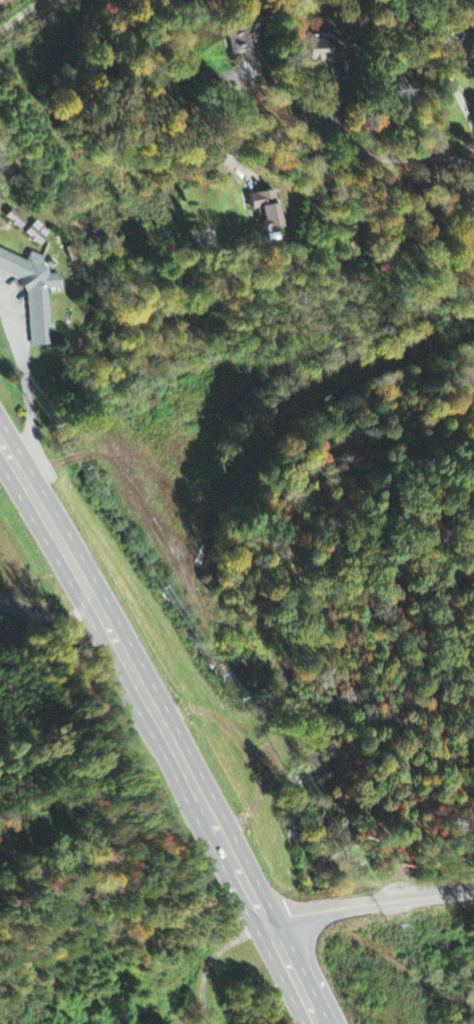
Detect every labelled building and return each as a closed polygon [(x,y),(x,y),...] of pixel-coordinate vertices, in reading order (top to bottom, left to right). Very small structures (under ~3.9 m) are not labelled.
[(261,61),(253,31),(256,31),(250,10),(231,14),(235,29),(226,32),(233,58),(243,55),(246,65),(261,61)] [(330,46),(330,39),(306,40),(307,64),(342,63),(342,46),(330,46)] [(249,196),(251,212),(258,210),(261,232),(282,229),(276,191),(249,196)] [(20,231),(27,223),(11,211),(5,219),(20,231)] [(25,236),(41,247),(50,234),(35,222),(25,236)] [(52,346),(48,290),(61,289),(60,275),(49,276),(48,269),(41,267),(44,258),(31,253),(28,261),(0,250),(0,272),(26,282),(31,348),(52,346)]
